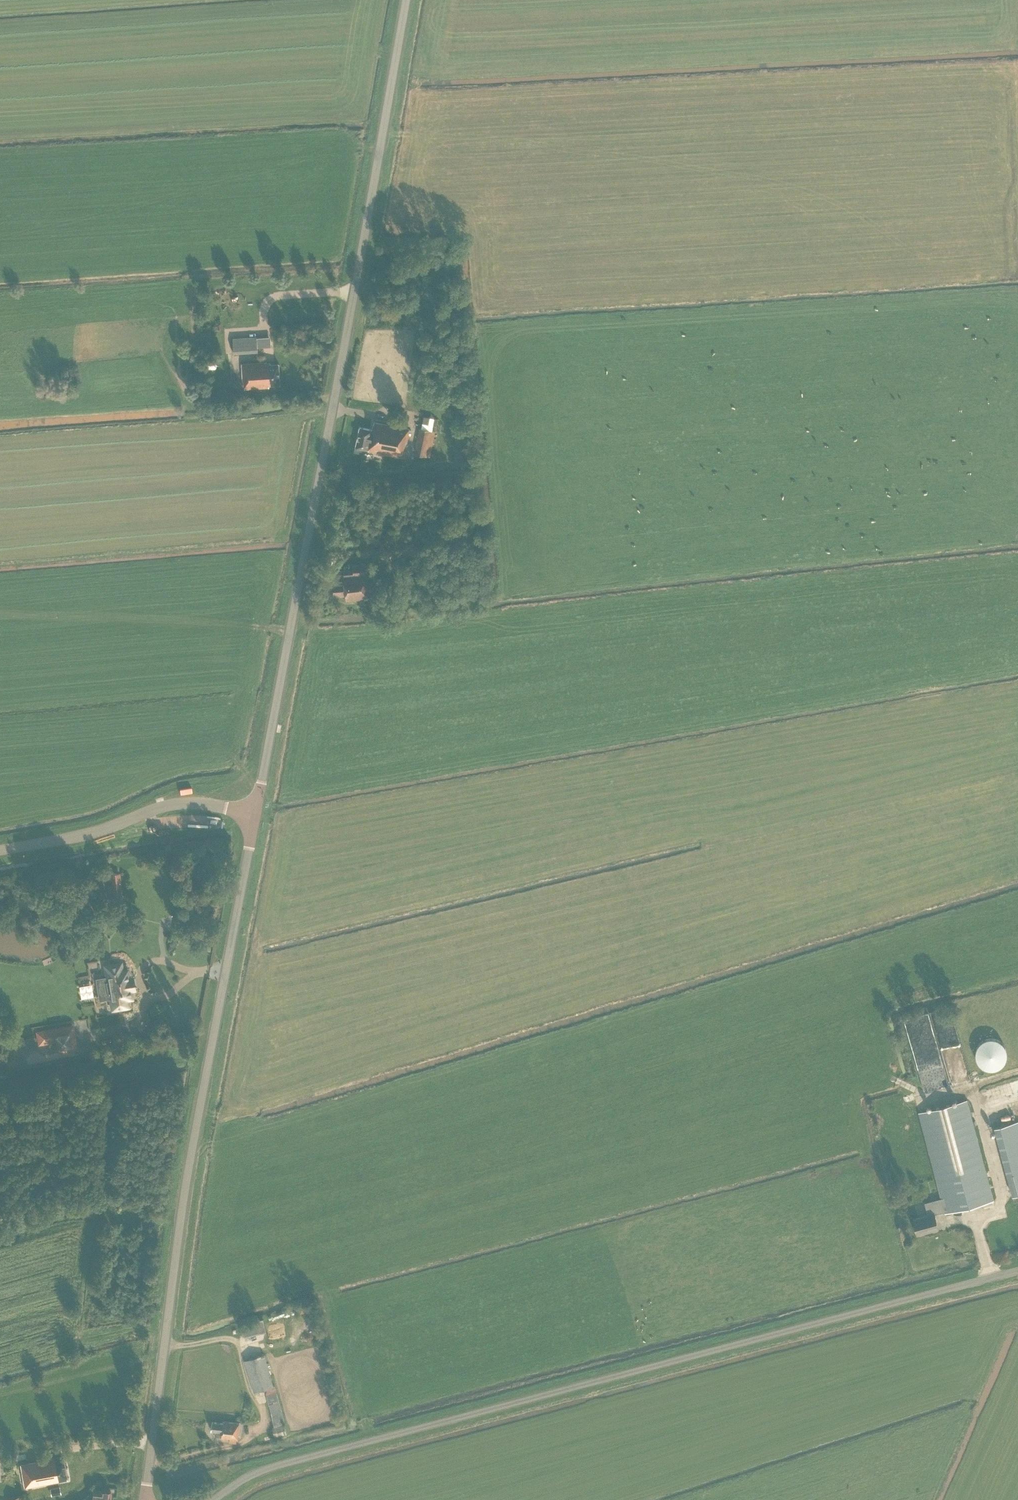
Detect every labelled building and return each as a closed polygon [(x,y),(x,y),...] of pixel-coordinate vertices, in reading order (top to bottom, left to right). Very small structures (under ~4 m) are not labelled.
[(233,351),(257,352),(257,336),(233,336),(233,351)] [(265,362),(242,363),(243,381),(244,381),(245,388),(269,387),(269,385),(280,384),(279,363),(270,363),(270,362),(265,362)] [(405,452),(410,428),(374,421),(373,429),(360,427),(356,446),(369,449),(368,450),(404,457),(404,454),(406,455),(407,452),(405,452)] [(435,431),(430,430),(420,427),(415,453),(430,456),(435,431)] [(370,595),(367,563),(353,565),(353,569),(344,570),(344,576),(345,584),(333,585),(334,594),(337,593),(337,596),(346,595),(347,600),(364,598),(365,602),(371,601),(371,597),(373,597),(372,595),(370,595)] [(385,605),(393,604),(391,588),(383,589),(385,605)] [(109,904),(123,902),(120,873),(110,874),(111,887),(107,887),(109,904)] [(122,971),(120,963),(106,965),(108,980),(101,981),(103,995),(110,994),(113,1008),(128,1006),(126,998),(133,997),(131,989),(135,988),(133,977),(129,978),(128,970),(122,971)] [(76,1049),(73,1025),(37,1031),(39,1043),(57,1040),(59,1052),(76,1049)] [(990,1070),(993,1070),(995,1069),(997,1069),(999,1068),(1001,1067),(1003,1065),(1004,1064),(1005,1063),(1006,1061),(1007,1059),(1007,1058),(1008,1056),(1008,1053),(1008,1051),(1007,1049),(1006,1047),(1005,1045),(1004,1043),(1002,1041),(1001,1040),(999,1039),(997,1038),(995,1038),(993,1037),(991,1037),(990,1037),(988,1038),(986,1038),(984,1039),(982,1040),(980,1041),(979,1043),(978,1045),(977,1047),(976,1049),(975,1051),(975,1054),(975,1056),(976,1058),(976,1059),(977,1061),(978,1063),(979,1064),(981,1065),(982,1067),(984,1068),(986,1069),(988,1069),(990,1070)] [(945,1213),(994,1200),(967,1099),(919,1112),(941,1198),(925,1202),(928,1215),(913,1219),(917,1234),(939,1228),(935,1213),(945,1211),(945,1213)] [(1017,1193),(1017,1121),(995,1127),(1013,1195),(1017,1193)] [(245,1337),(267,1331),(264,1318),(241,1324),(245,1337)] [(254,1391),(268,1387),(274,1385),(265,1354),(245,1360),(254,1391)] [(275,1427),(284,1424),(286,1424),(276,1385),(274,1385),(268,1387),(267,1394),(275,1427)] [(240,1423),(223,1421),(223,1422),(212,1421),(211,1430),(215,1430),(215,1436),(222,1436),(222,1437),(233,1438),(233,1441),(237,1442),(237,1439),(238,1439),(240,1423)] [(284,1424),(275,1427),(273,1427),(275,1435),(286,1432),(284,1424)] [(29,1486),(67,1479),(63,1456),(21,1464),(24,1481),(28,1480),(29,1486)] [(61,1493),(59,1486),(50,1488),(51,1495),(61,1493)] [(93,1489),(92,1499),(109,1499),(111,1491),(99,1489),(99,1490),(93,1489)]
